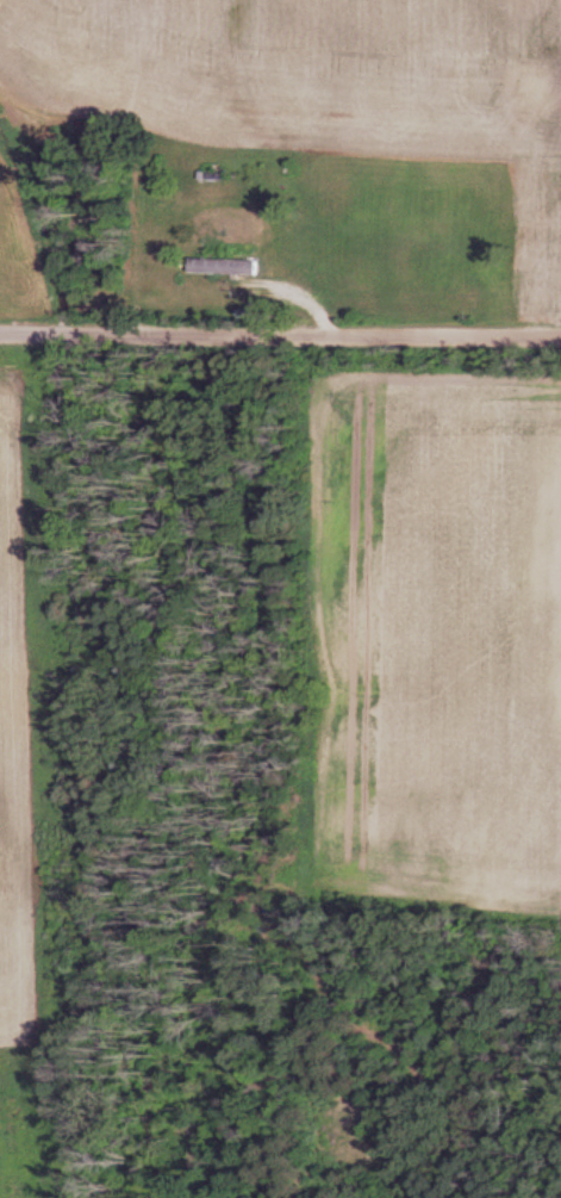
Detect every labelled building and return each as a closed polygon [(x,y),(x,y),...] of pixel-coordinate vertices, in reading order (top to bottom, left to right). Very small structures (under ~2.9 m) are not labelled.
[(195,274),(263,274),(263,259),(195,259),(195,274)]
